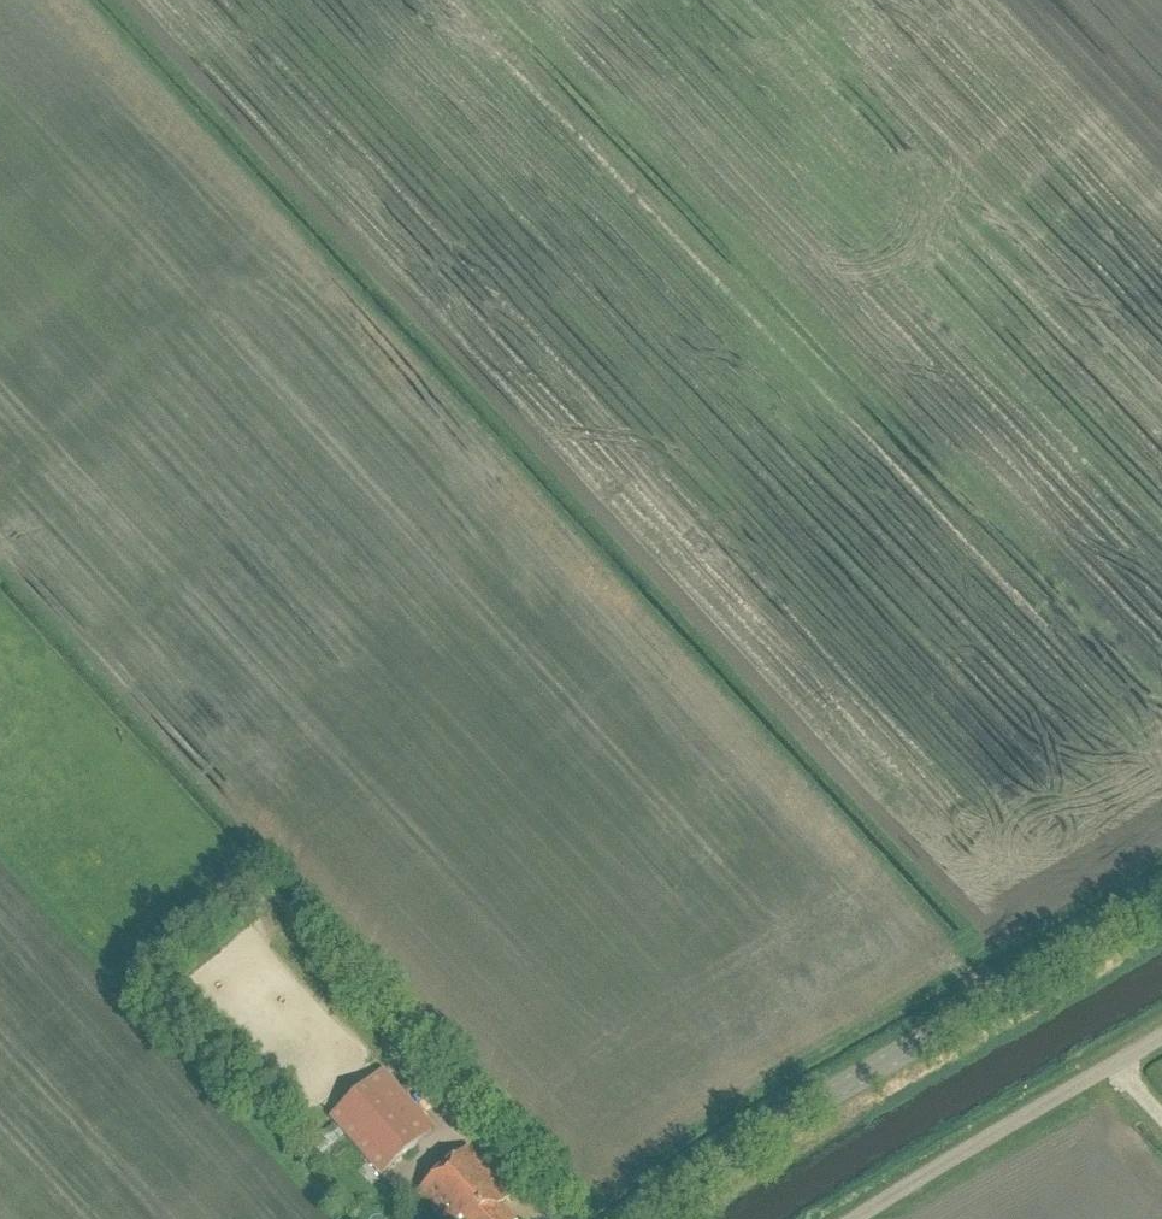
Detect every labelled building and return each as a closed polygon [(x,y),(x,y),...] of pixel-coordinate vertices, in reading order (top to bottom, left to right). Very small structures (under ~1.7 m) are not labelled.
[(434,1130),(382,1072),(327,1120),(379,1179),(434,1130)] [(467,1150),(417,1195),(439,1218),(511,1218),(501,1208),(511,1199),(467,1150)]
